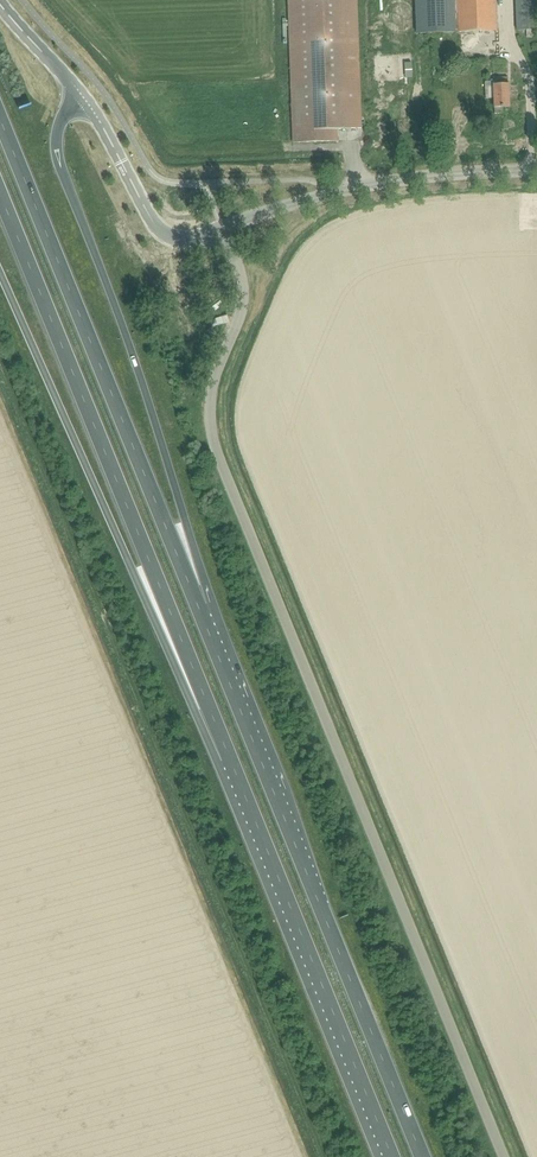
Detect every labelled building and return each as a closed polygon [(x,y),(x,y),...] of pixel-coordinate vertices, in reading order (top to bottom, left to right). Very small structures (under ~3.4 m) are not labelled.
[(293,143),(336,142),(335,130),(360,129),(356,0),(288,0),(293,143)] [(455,33),(496,31),(495,0),(415,0),(416,34),(455,33)] [(536,30),(536,0),(515,0),(516,31),(536,30)] [(502,108),(509,108),(508,85),(507,85),(507,78),(493,78),(494,114),(503,114),(502,108)]
